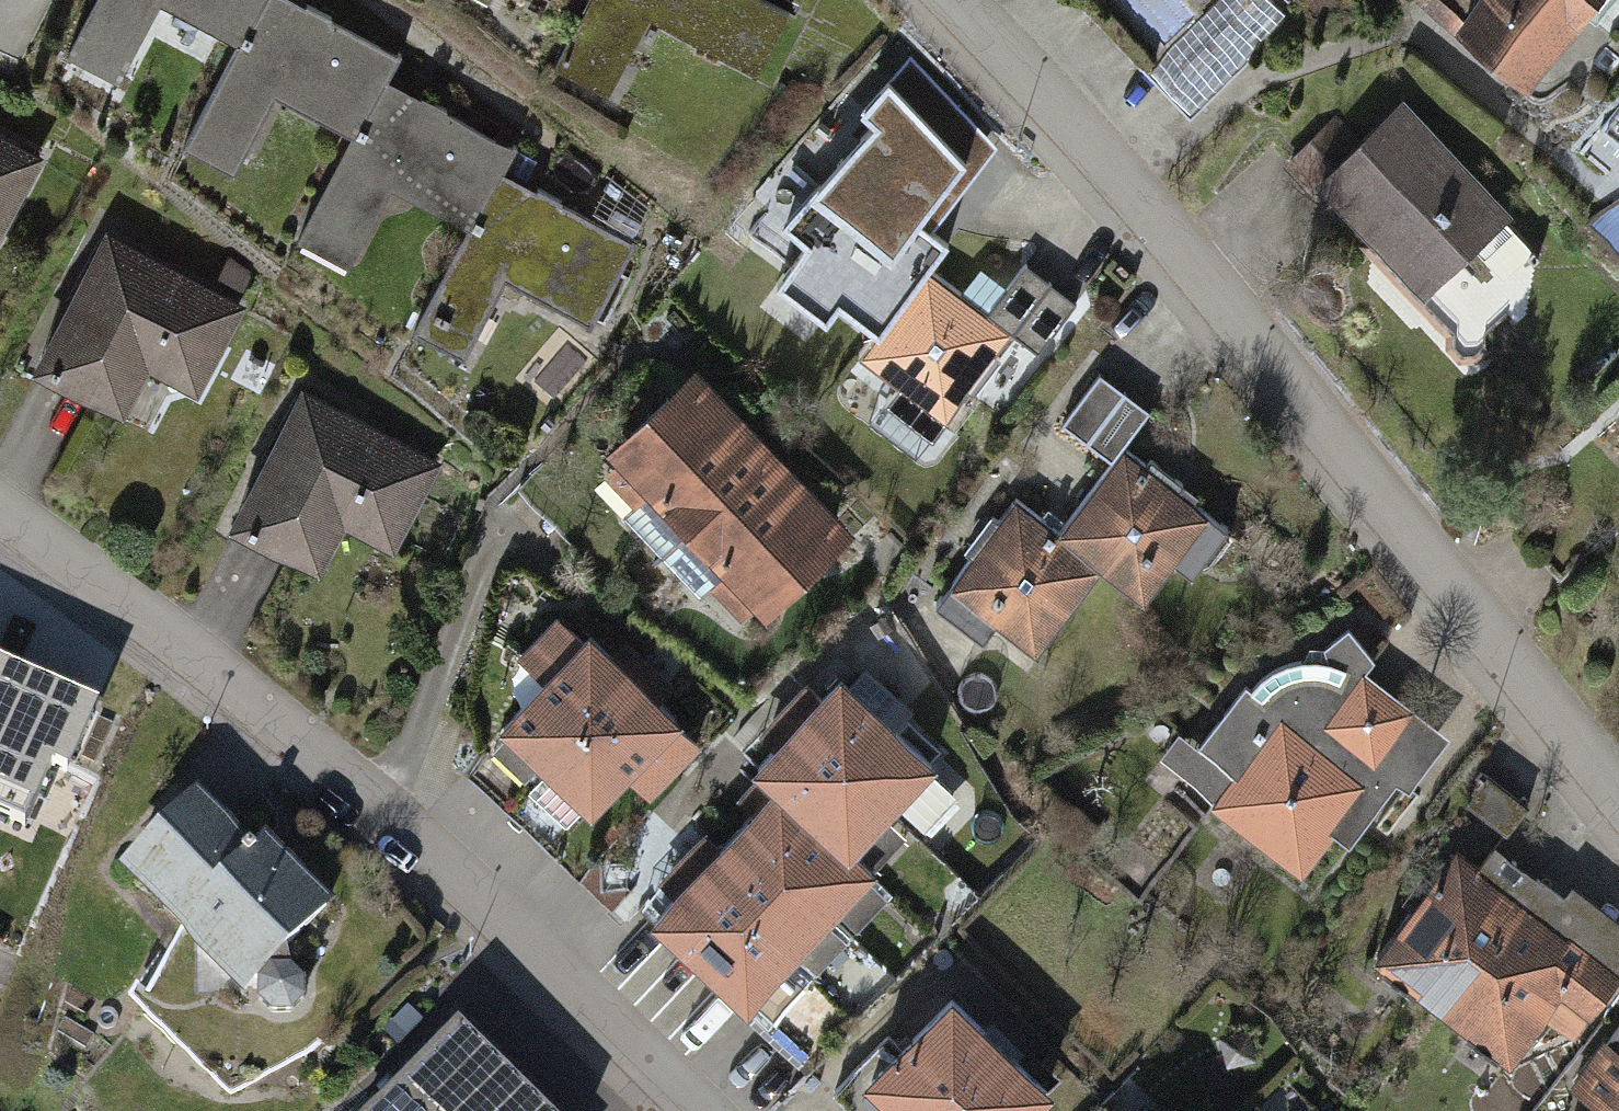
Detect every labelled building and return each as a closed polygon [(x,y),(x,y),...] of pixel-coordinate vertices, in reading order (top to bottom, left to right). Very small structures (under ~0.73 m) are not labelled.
[(75,62),(129,89),(168,13),(244,53),(273,0),(106,0),(75,62)] [(244,53),(190,154),(245,183),(286,107),(359,146),(392,83),(404,63),(287,0),(273,0),(244,53)] [(505,13),(511,0),(478,0),(505,13)] [(566,71),(617,97),(658,18),(756,69),(791,0),(603,0),(566,71)] [(1451,30),(1522,90),(1598,0),(1477,0),(1451,30)] [(998,146),(911,56),(860,116),(875,128),(782,232),(810,252),(782,290),(839,332),(851,316),(885,341),(932,280),(953,251),(931,235),(998,146)] [(392,83),(359,146),(307,247),(360,274),(401,195),(476,234),(504,178),(520,149),(392,83)] [(1465,170),(1406,107),(1360,150),(1334,121),(1281,170),(1314,205),(1322,197),(1375,254),(1465,170)] [(0,130),(0,255),(50,155),(0,130)] [(1465,170),(1375,254),(1461,340),(1460,355),(1484,362),(1488,340),(1509,316),(1520,334),(1536,322),(1540,253),(1510,231),(1521,221),(1465,170)] [(504,178),(476,234),(424,339),(474,364),(518,276),(614,324),(651,250),(504,178)] [(249,308),(111,239),(42,376),(129,420),(152,375),(202,400),(249,308)] [(1018,346),(932,280),(885,341),(868,363),(954,429),(1018,346)] [(1100,366),(1063,424),(1115,457),(1152,399),(1100,366)] [(863,539),(702,372),(614,457),(775,624),(863,539)] [(446,463),(305,396),(238,537),(328,580),(347,540),(398,564),(446,463)] [(1224,524),(1135,456),(1067,544),(1110,577),(1156,612),(1224,524)] [(1045,661),(1110,577),(1067,544),(1020,508),(942,609),(992,647),(1005,631),(1045,661)] [(714,745),(600,640),(591,645),(564,620),(529,659),(559,687),(513,736),(603,819),(632,789),(654,810),(714,745)] [(26,824),(54,761),(70,768),(101,700),(0,656),(0,812),(26,824)] [(1432,722),(1353,670),(1321,669),(1285,677),(1258,697),(1207,754),(1188,736),(1156,773),(1307,874),(1432,722)] [(946,770),(849,680),(758,776),(779,796),(661,922),(754,1010),(882,874),(864,857),(946,770)] [(1491,773),(1458,812),(1491,840),(1524,801),(1491,773)] [(262,854),(210,802),(132,879),(183,930),(255,1002),(349,908),(278,838),(262,854)] [(1543,910),(1471,854),(1386,965),(1458,1020),(1543,910)] [(1543,910),(1458,1020),(1522,1068),(1572,1002),(1599,1022),(1618,996),(1618,967),(1543,910)] [(966,998),(879,1087),(903,1110),(1052,1110),(1066,1097),(966,998)] [(463,1017),(374,1110),(508,1110),(534,1084),(463,1017)] [(1570,1084),(1602,1109),(1600,1110),(1618,1110),(1618,1026),(1570,1084)] [(534,1084),(508,1110),(562,1110),(534,1084)]
